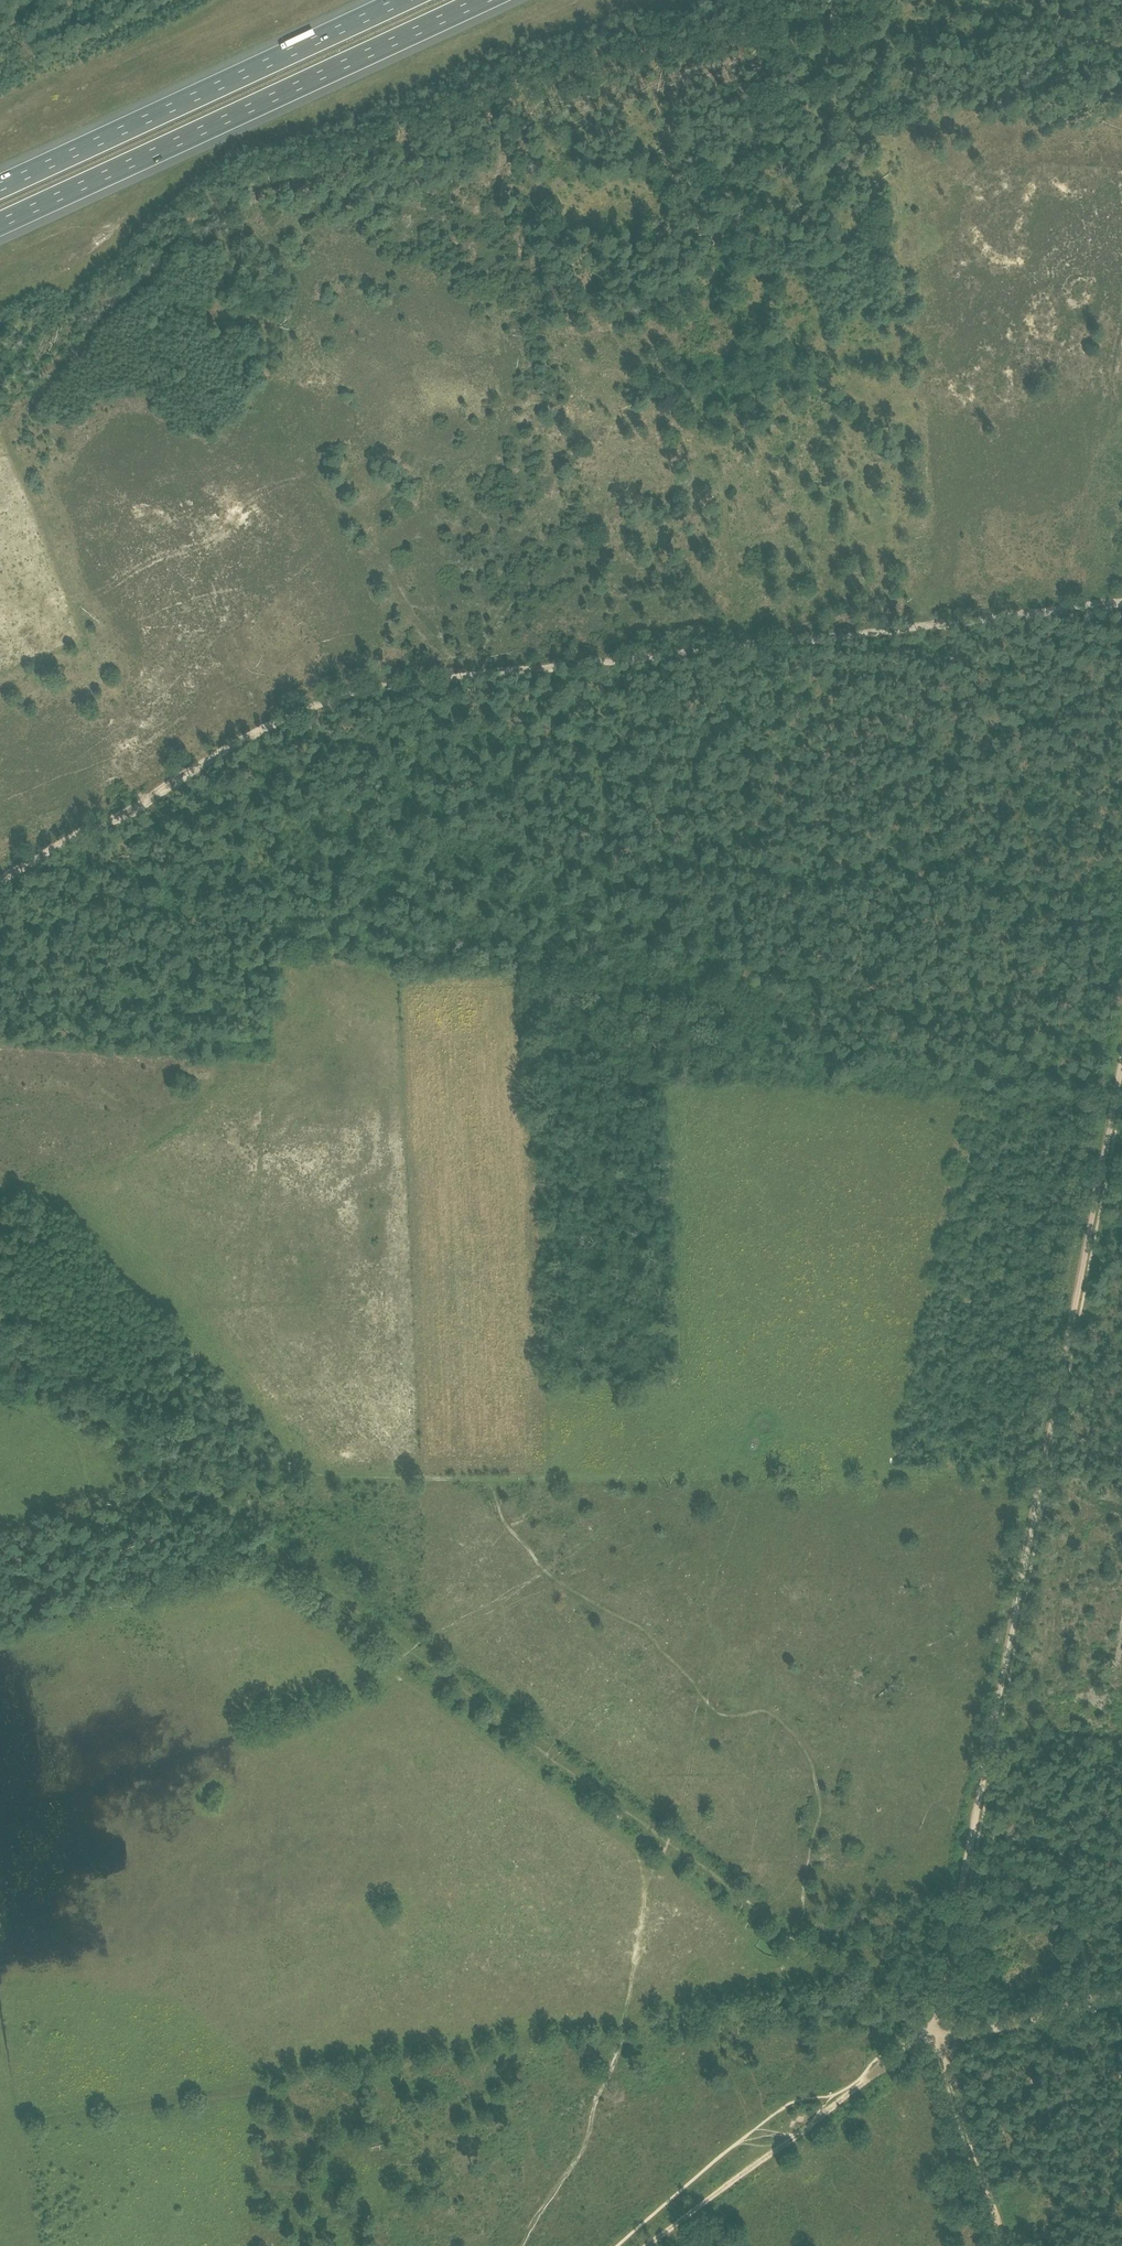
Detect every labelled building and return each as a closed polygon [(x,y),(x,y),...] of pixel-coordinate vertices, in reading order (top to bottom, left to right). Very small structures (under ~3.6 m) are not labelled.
[(359,8),(362,14),(389,2),(389,0),(378,0),(359,8)] [(297,37),(278,46),(281,52),(300,43),(297,37)] [(379,57),(349,67),(351,73),(381,64),(379,57)] [(210,77),(213,84),(225,79),(222,72),(210,77)] [(21,175),(37,167),(34,160),(18,168),(21,175)]
